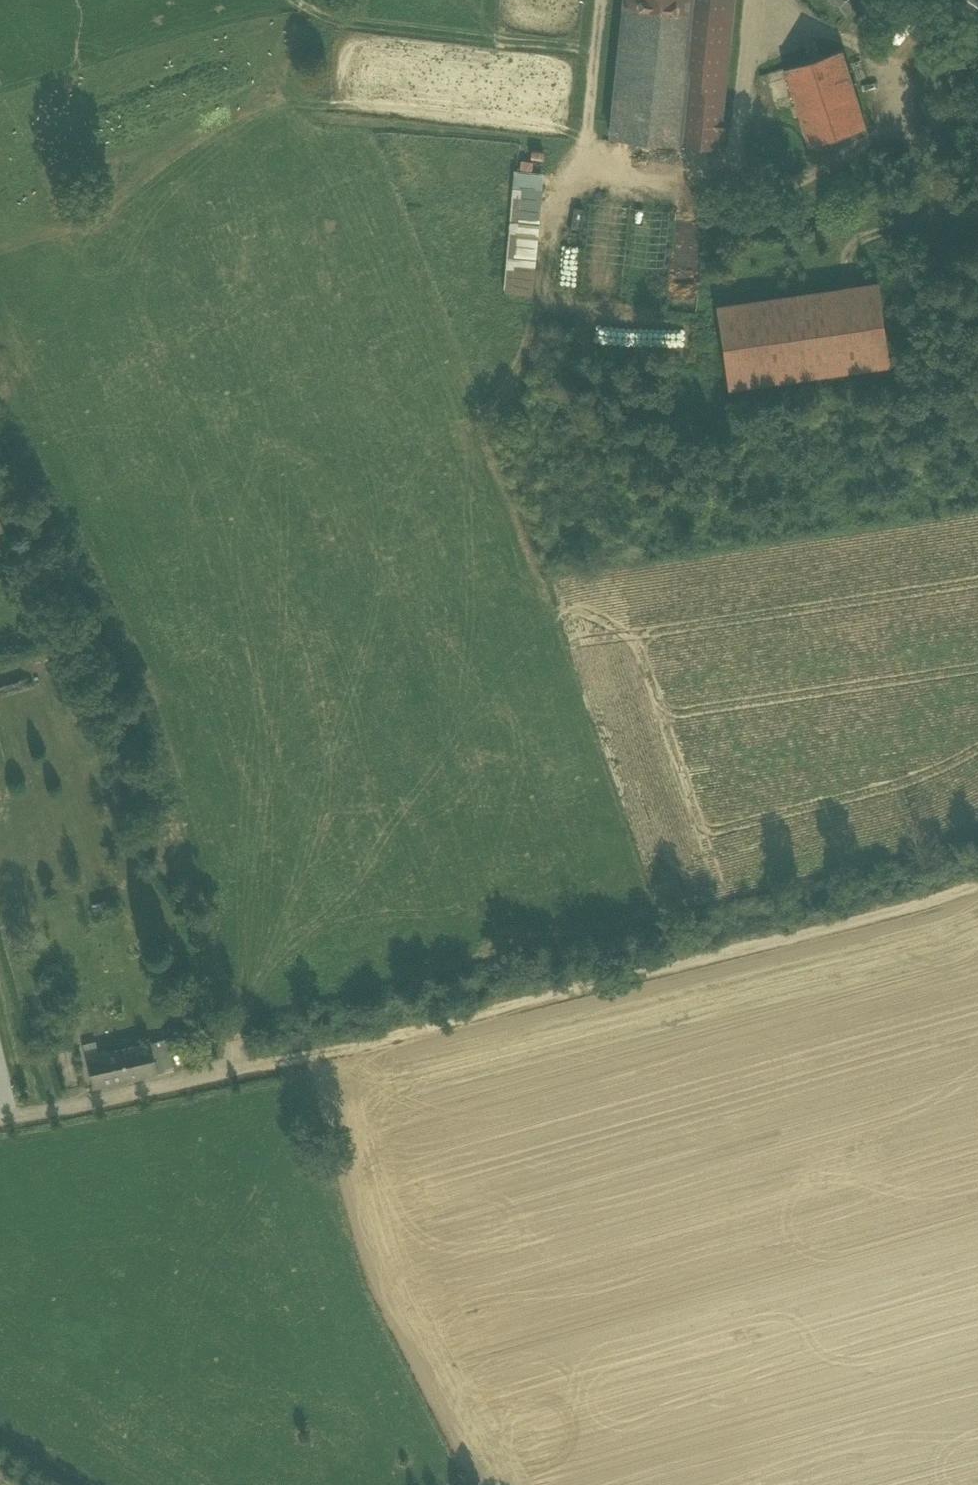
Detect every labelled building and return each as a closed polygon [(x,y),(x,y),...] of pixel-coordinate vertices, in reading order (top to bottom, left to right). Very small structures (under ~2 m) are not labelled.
[(721,149),(736,0),(691,0),(689,14),(624,7),(611,138),(721,149)] [(689,14),(691,0),(625,0),(624,7),(689,14)] [(848,15),(866,0),(865,0),(835,0),(848,15)] [(785,69),(811,147),(867,129),(843,50),(785,69)] [(514,171),(503,293),(532,295),(543,173),(514,171)] [(726,368),(729,389),(891,365),(879,282),(717,306),(726,368)] [(150,1043),(157,1072),(174,1069),(167,1039),(150,1043)] [(86,1058),(92,1087),(157,1072),(150,1043),(86,1058)]
